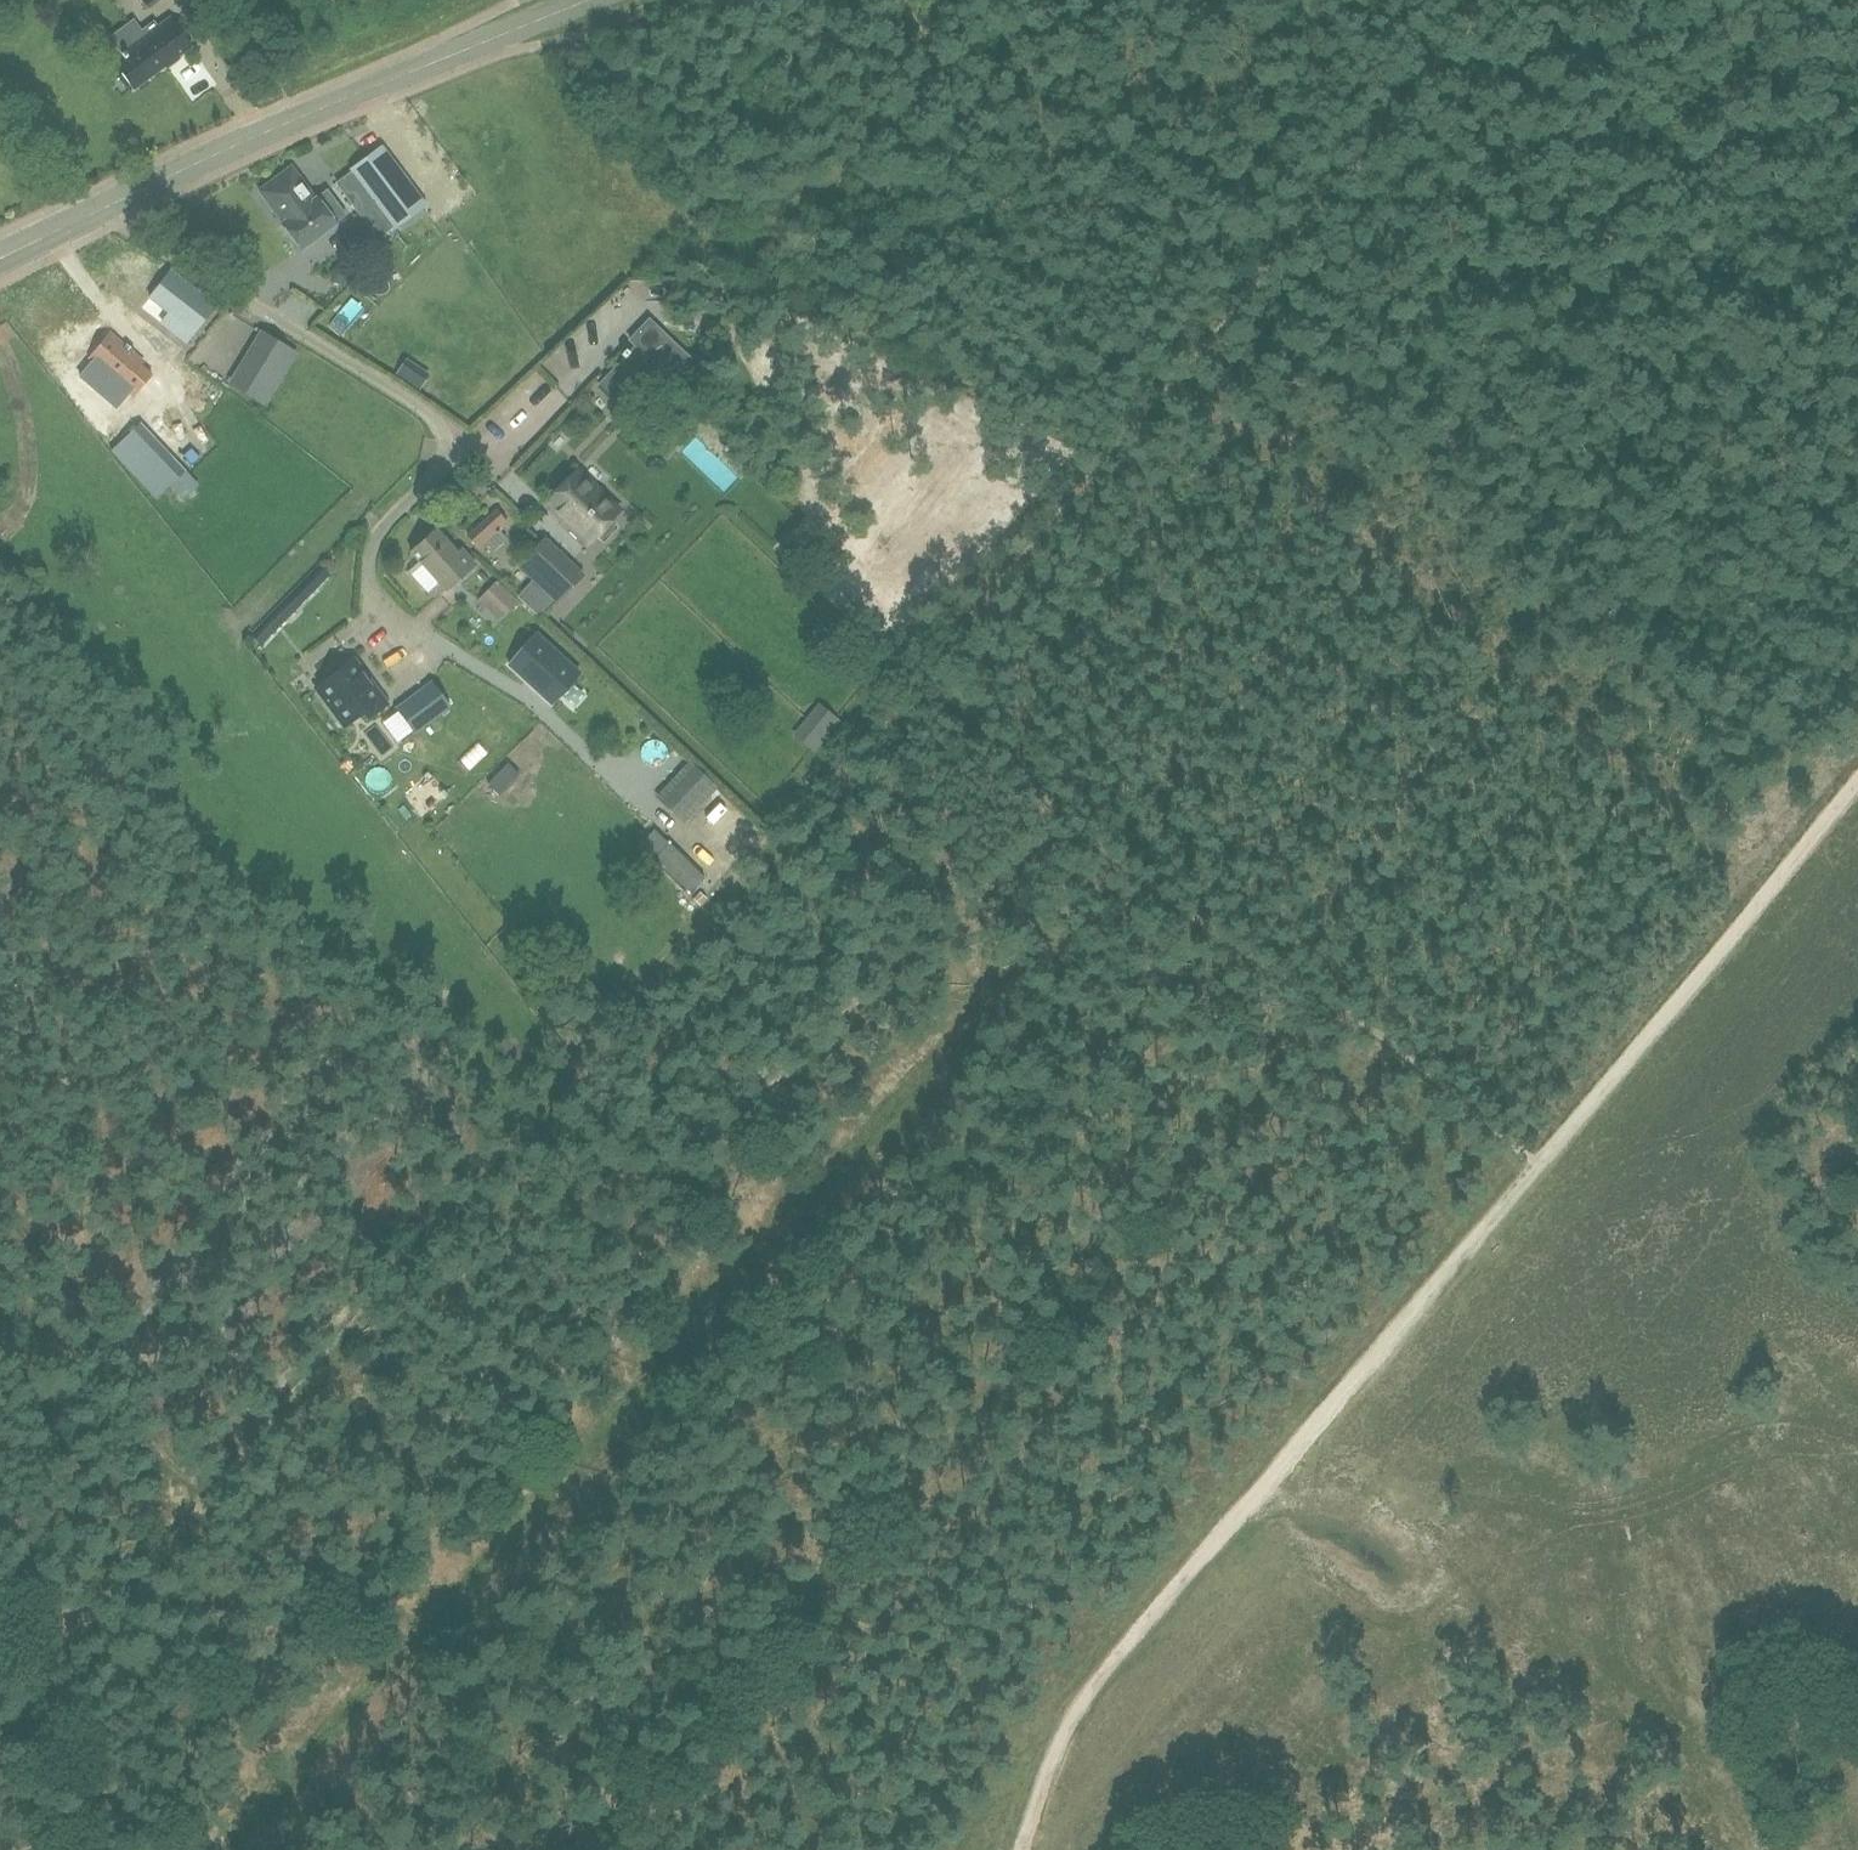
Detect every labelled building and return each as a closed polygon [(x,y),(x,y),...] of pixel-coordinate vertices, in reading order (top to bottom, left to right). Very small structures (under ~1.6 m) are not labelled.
[(127,17),(137,29),(154,15),(144,4),(127,17)] [(112,59),(133,88),(191,46),(169,17),(112,59)] [(265,51),(259,37),(240,44),(246,59),(265,51)] [(349,169),(394,228),(427,203),(382,144),(349,169)] [(317,189),(297,162),(262,188),(286,219),(282,223),(301,248),(345,215),(326,189),(315,197),(315,196),(315,195),(313,193),(317,189)] [(340,284),(347,278),(345,269),(336,266),(329,273),(331,282),(340,284)] [(170,269),(133,312),(161,336),(191,301),(198,307),(205,299),(170,269)] [(258,328),(226,380),(264,403),(295,351),(258,328)] [(92,360),(79,376),(116,408),(129,392),(133,395),(151,374),(139,364),(142,360),(109,332),(88,357),(92,360)] [(637,341),(598,384),(618,403),(657,360),(637,341)] [(417,386),(428,370),(420,365),(409,381),(417,386)] [(602,428),(615,412),(604,403),(591,419),(602,428)] [(182,467),(194,479),(208,466),(152,409),(144,416),(188,461),(182,467)] [(139,422),(111,449),(156,497),(184,470),(139,422)] [(612,519),(621,509),(578,469),(545,504),(588,544),(596,535),(600,539),(616,522),(612,519)] [(490,552),(507,537),(500,530),(508,523),(495,509),(466,535),(479,549),(483,545),(490,552)] [(418,560),(408,570),(427,592),(438,582),(445,590),(466,571),(477,561),(462,546),(456,551),(435,528),(410,551),(418,560)] [(543,536),(516,565),(555,602),(570,586),(560,577),(573,563),(543,536)] [(496,580),(484,593),(504,613),(517,600),(496,580)] [(537,633),(509,663),(552,702),(580,673),(537,633)] [(364,711),(369,717),(387,703),(353,659),(315,687),(344,726),(364,711)] [(449,705),(431,681),(396,708),(413,732),(449,705)] [(833,717),(817,704),(792,733),(808,747),(833,717)] [(688,760),(655,795),(684,824),(718,788),(688,760)] [(705,870),(717,856),(668,811),(656,824),(705,870)] [(654,826),(639,841),(655,857),(669,842),(654,826)] [(717,856),(731,850),(725,834),(710,840),(717,856)] [(655,857),(690,891),(704,876),(669,842),(655,857)] [(699,891),(693,898),(700,905),(707,897),(699,891)]
